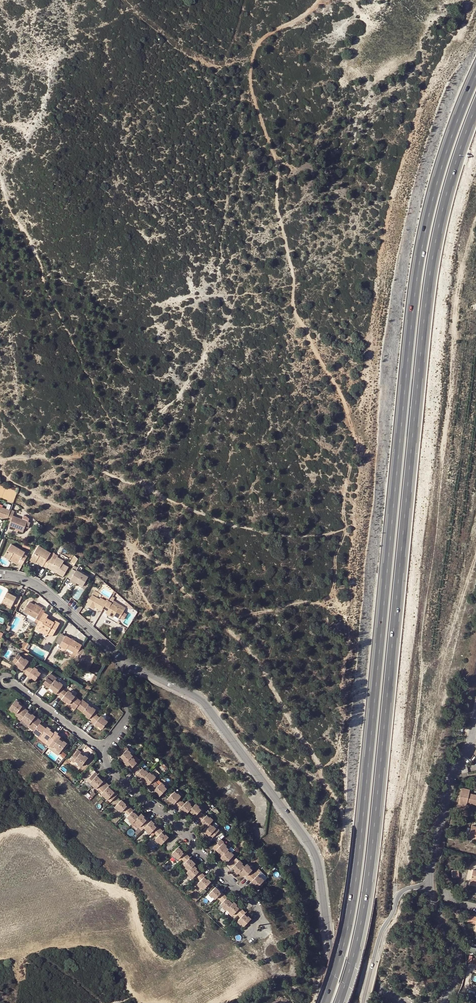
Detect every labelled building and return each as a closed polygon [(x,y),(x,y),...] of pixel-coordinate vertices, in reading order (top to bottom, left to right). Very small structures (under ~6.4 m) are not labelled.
[(7,520),(10,512),(10,511),(0,507),(0,518),(7,520)] [(13,514),(10,512),(7,520),(10,521),(9,526),(16,528),(17,528),(23,531),(25,527),(27,521),(12,516),(13,514)] [(21,566),(27,556),(24,554),(25,552),(11,544),(4,556),(10,559),(10,558),(19,563),(18,564),(21,566)] [(44,564),(43,566),(46,568),(47,567),(52,557),(53,557),(49,555),(51,553),(39,546),(30,560),(35,563),(36,562),(37,560),(44,564)] [(56,559),(52,557),(47,567),(50,569),(51,568),(58,572),(57,573),(63,577),(68,567),(62,563),(64,561),(57,557),(56,559)] [(83,586),(88,577),(80,572),(76,570),(71,579),(77,582),(83,586)] [(13,603),(18,605),(22,597),(17,595),(16,597),(11,594),(7,592),(1,604),(10,609),(13,603)] [(92,605),(95,607),(102,611),(103,609),(106,604),(92,595),(86,605),(91,607),(92,605)] [(112,602),(109,599),(106,604),(103,609),(107,611),(105,613),(110,616),(111,614),(114,615),(119,618),(124,611),(111,604),(112,602)] [(44,613),(41,611),(41,610),(35,606),(29,602),(24,612),(28,614),(36,619),(35,621),(34,622),(38,624),(44,613)] [(48,615),(44,613),(38,624),(37,625),(40,627),(39,629),(48,634),(52,636),(60,623),(55,621),(54,622),(46,618),(48,615)] [(46,636),(48,634),(39,629),(40,627),(37,625),(34,629),(46,636)] [(65,637),(60,635),(56,642),(60,645),(65,637)] [(80,648),(82,645),(66,636),(65,637),(60,645),(60,646),(66,650),(67,649),(73,652),(70,658),(73,660),(76,655),(80,648)] [(85,650),(80,648),(76,655),(82,659),(80,662),(79,664),(87,668),(89,665),(90,663),(92,664),(96,657),(85,650)] [(21,656),(18,653),(12,662),(15,664),(21,656)] [(21,670),(25,673),(30,667),(31,666),(28,663),(29,662),(21,656),(15,664),(23,669),(21,670)] [(30,667),(25,673),(24,674),(27,677),(28,675),(31,677),(36,681),(41,673),(39,672),(33,667),(33,669),(30,667)] [(49,688),(50,687),(55,679),(57,677),(51,673),(48,677),(43,683),(49,688)] [(98,677),(94,674),(89,684),(92,686),(98,677)] [(56,694),(59,696),(64,690),(65,688),(62,686),(63,685),(55,679),(50,687),(57,692),(56,694)] [(64,690),(59,696),(58,697),(61,699),(62,699),(69,704),(75,696),(68,691),(67,692),(64,690)] [(80,700),(75,696),(69,704),(72,705),(73,703),(76,706),(80,700)] [(15,715),(18,717),(25,708),(25,707),(22,704),(21,706),(14,700),(8,709),(16,714),(15,715)] [(87,718),(91,721),(95,715),(96,713),(94,711),(94,710),(87,704),(81,711),(88,717),(87,718)] [(25,708),(18,717),(17,718),(21,721),(22,720),(28,725),(34,717),(31,715),(27,712),(28,711),(25,708)] [(34,717),(28,725),(26,726),(33,731),(39,723),(41,721),(32,714),(31,715),(34,717)] [(99,717),(95,715),(91,721),(89,722),(93,725),(94,724),(101,729),(107,721),(100,716),(99,717)] [(44,727),(39,723),(33,731),(37,735),(39,734),(44,727)] [(44,727),(39,734),(46,740),(45,741),(49,743),(55,735),(56,734),(52,731),(51,733),(48,730),(48,729),(45,726),(44,727)] [(36,736),(47,746),(48,745),(49,743),(45,741),(46,740),(39,734),(37,735),(36,736)] [(55,735),(49,743),(48,745),(51,747),(52,746),(59,752),(64,745),(58,739),(59,738),(55,735)] [(57,754),(58,753),(51,747),(48,745),(47,746),(46,747),(57,754)] [(117,747),(114,750),(115,752),(114,753),(117,757),(119,755),(124,761),(123,762),(128,766),(126,768),(133,774),(134,773),(140,779),(141,778),(146,783),(145,784),(151,790),(152,789),(158,795),(165,788),(159,782),(157,784),(151,779),(153,777),(147,771),(145,773),(140,768),(139,769),(133,763),(134,761),(129,757),(131,755),(125,749),(126,748),(123,745),(119,749),(117,747)] [(75,749),(67,759),(71,762),(72,761),(79,766),(85,759),(78,753),(79,752),(75,749)] [(93,770),(85,779),(108,801),(117,793),(113,790),(112,791),(107,786),(108,785),(102,778),(100,780),(95,775),(96,773),(93,770)] [(458,805),(463,806),(463,803),(466,804),(475,806),(475,796),(468,795),(469,791),(461,790),(458,805)] [(171,791),(164,798),(170,804),(168,805),(172,808),(173,807),(176,810),(177,809),(182,815),(186,811),(192,816),(190,818),(196,824),(197,822),(203,828),(199,831),(204,836),(203,837),(207,841),(215,832),(212,830),(211,831),(205,825),(209,822),(202,816),(200,818),(195,813),(198,811),(192,805),(189,808),(184,802),(181,805),(178,802),(177,803),(175,800),(177,797),(171,791)] [(120,799),(113,805),(119,811),(120,810),(126,816),(125,817),(130,822),(132,820),(138,826),(136,827),(140,830),(142,828),(148,833),(150,831),(156,836),(153,839),(160,845),(166,838),(160,832),(161,831),(155,825),(154,826),(149,820),(148,822),(145,818),(144,819),(139,813),(137,816),(131,810),(133,809),(126,803),(125,804),(120,799)] [(218,839),(209,849),(213,852),(214,851),(219,856),(218,857),(224,863),(222,864),(228,870),(230,869),(235,874),(238,871),(244,876),(242,878),(248,883),(250,882),(255,887),(261,881),(255,876),(254,877),(248,871),(249,870),(244,865),(242,867),(236,861),(234,863),(229,858),(231,856),(225,851),(226,849),(221,844),(222,843),(218,839)] [(175,847),(170,853),(176,859),(177,858),(182,863),(181,864),(187,870),(184,872),(190,878),(192,876),(198,882),(196,884),(202,890),(208,883),(202,877),(203,876),(198,871),(196,871),(191,866),(193,865),(187,859),(188,858),(183,852),(181,854),(175,847)] [(458,871),(451,871),(452,879),(459,878),(458,871)] [(213,888),(207,894),(213,900),(215,899),(219,904),(218,905),(224,911),(225,910),(231,916),(233,914),(239,920),(236,923),(242,928),(249,921),(243,915),(244,914),(238,908),(236,909),(231,904),(230,905),(225,900),(226,899),(220,893),(219,894),(213,888)] [(469,916),(467,922),(475,924),(475,930),(475,918),(469,916)]
